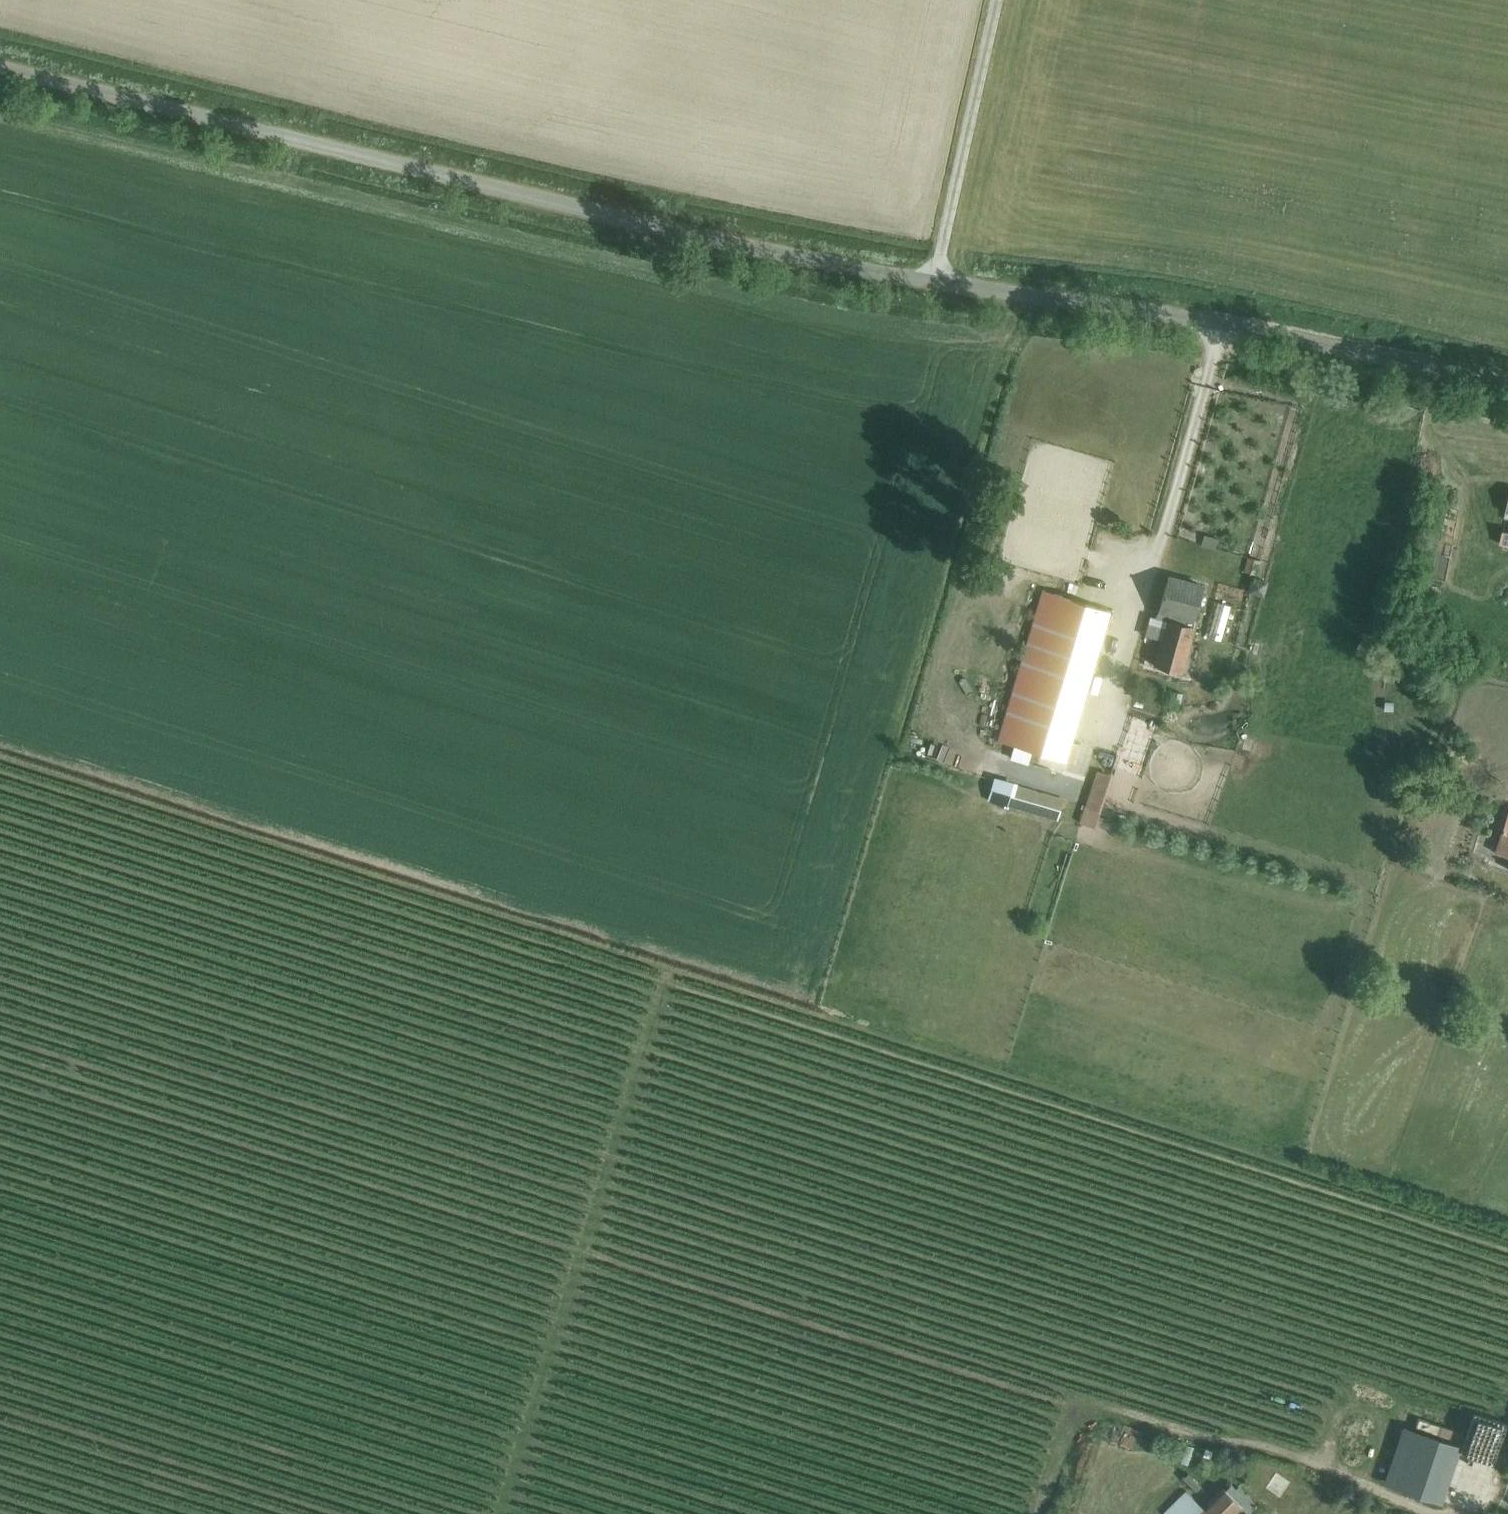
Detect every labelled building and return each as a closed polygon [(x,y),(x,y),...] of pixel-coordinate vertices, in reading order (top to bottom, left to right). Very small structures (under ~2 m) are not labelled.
[(1246,558),(1242,572),(1254,576),(1258,561),(1246,558)] [(1165,620),(1153,665),(1181,672),(1193,628),(1191,628),(1202,588),(1166,578),(1155,618),(1165,620)] [(1013,686),(1080,706),(1109,611),(1043,591),(1013,686)] [(1008,787),(1003,805),(1056,821),(1061,802),(1008,787)] [(1495,854),(1507,858),(1507,814),(1495,854)] [(1115,1428),(1114,1445),(1135,1447),(1137,1430),(1115,1428)] [(1403,1434),(1391,1486),(1440,1497),(1445,1474),(1460,1477),(1466,1448),(1403,1434)] [(1274,1472),(1264,1487),(1279,1496),(1288,1482),(1274,1472)] [(1185,1491),(1163,1513),(1164,1513),(1232,1513),(1238,1508),(1245,1513),(1246,1513),(1255,1505),(1237,1487),(1234,1489),(1230,1485),(1224,1491),(1222,1488),(1202,1508),(1185,1491)]
